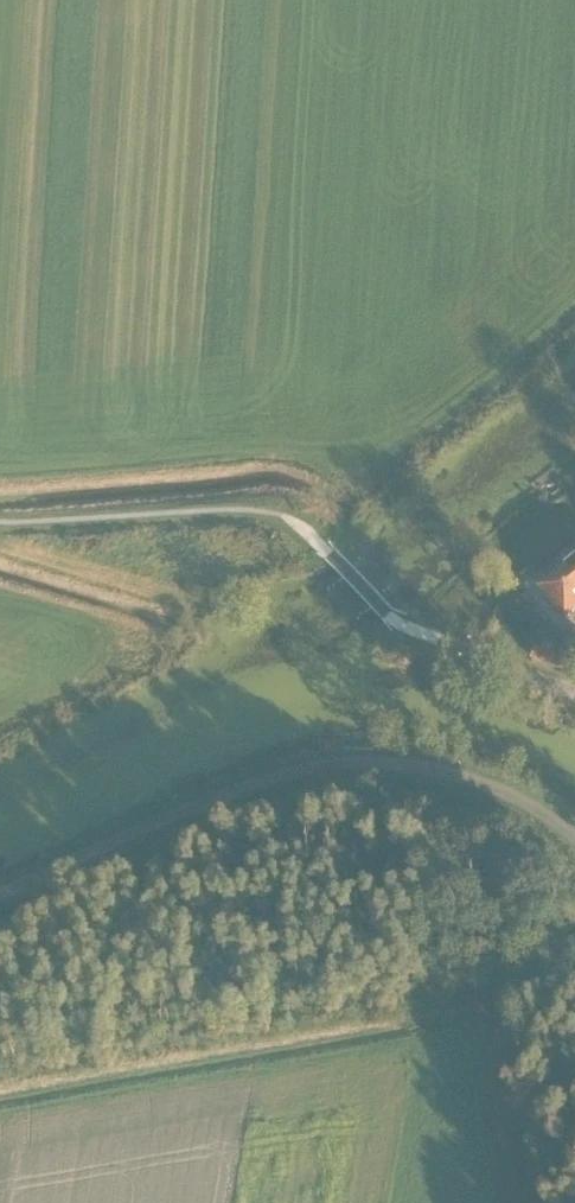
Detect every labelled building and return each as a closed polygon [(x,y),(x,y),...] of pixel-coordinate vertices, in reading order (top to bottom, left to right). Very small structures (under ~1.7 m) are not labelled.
[(540,590),(566,621),(574,614),(574,560),(540,590)]
